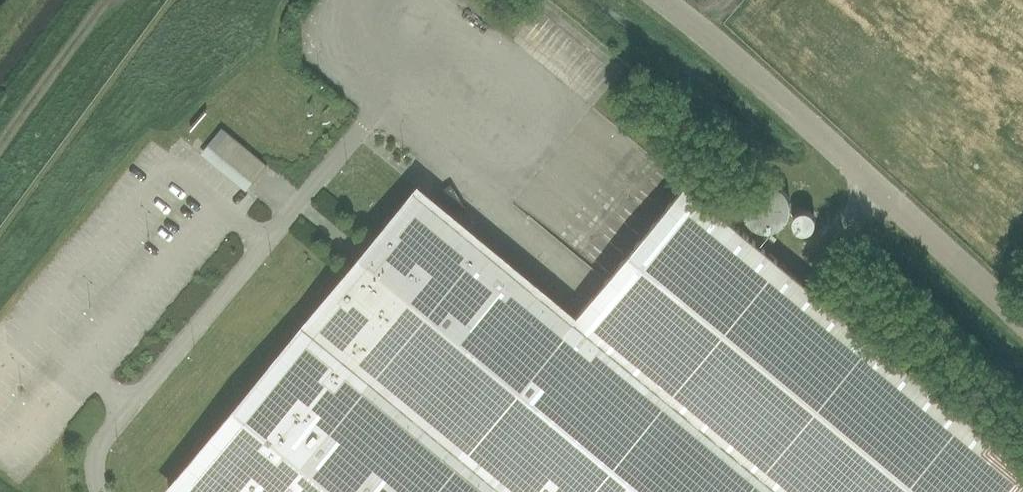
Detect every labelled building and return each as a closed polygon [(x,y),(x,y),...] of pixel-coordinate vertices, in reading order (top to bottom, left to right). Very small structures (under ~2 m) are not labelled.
[(598,77),(596,76),(572,99),(583,110),(626,68),(617,58),(598,77)] [(222,128),(208,145),(254,183),(268,165),(222,128)] [(686,187),(684,185),(574,318),(415,186),(363,248),(353,260),(165,488),(169,491),(1022,491),(1022,463),(686,187)]
